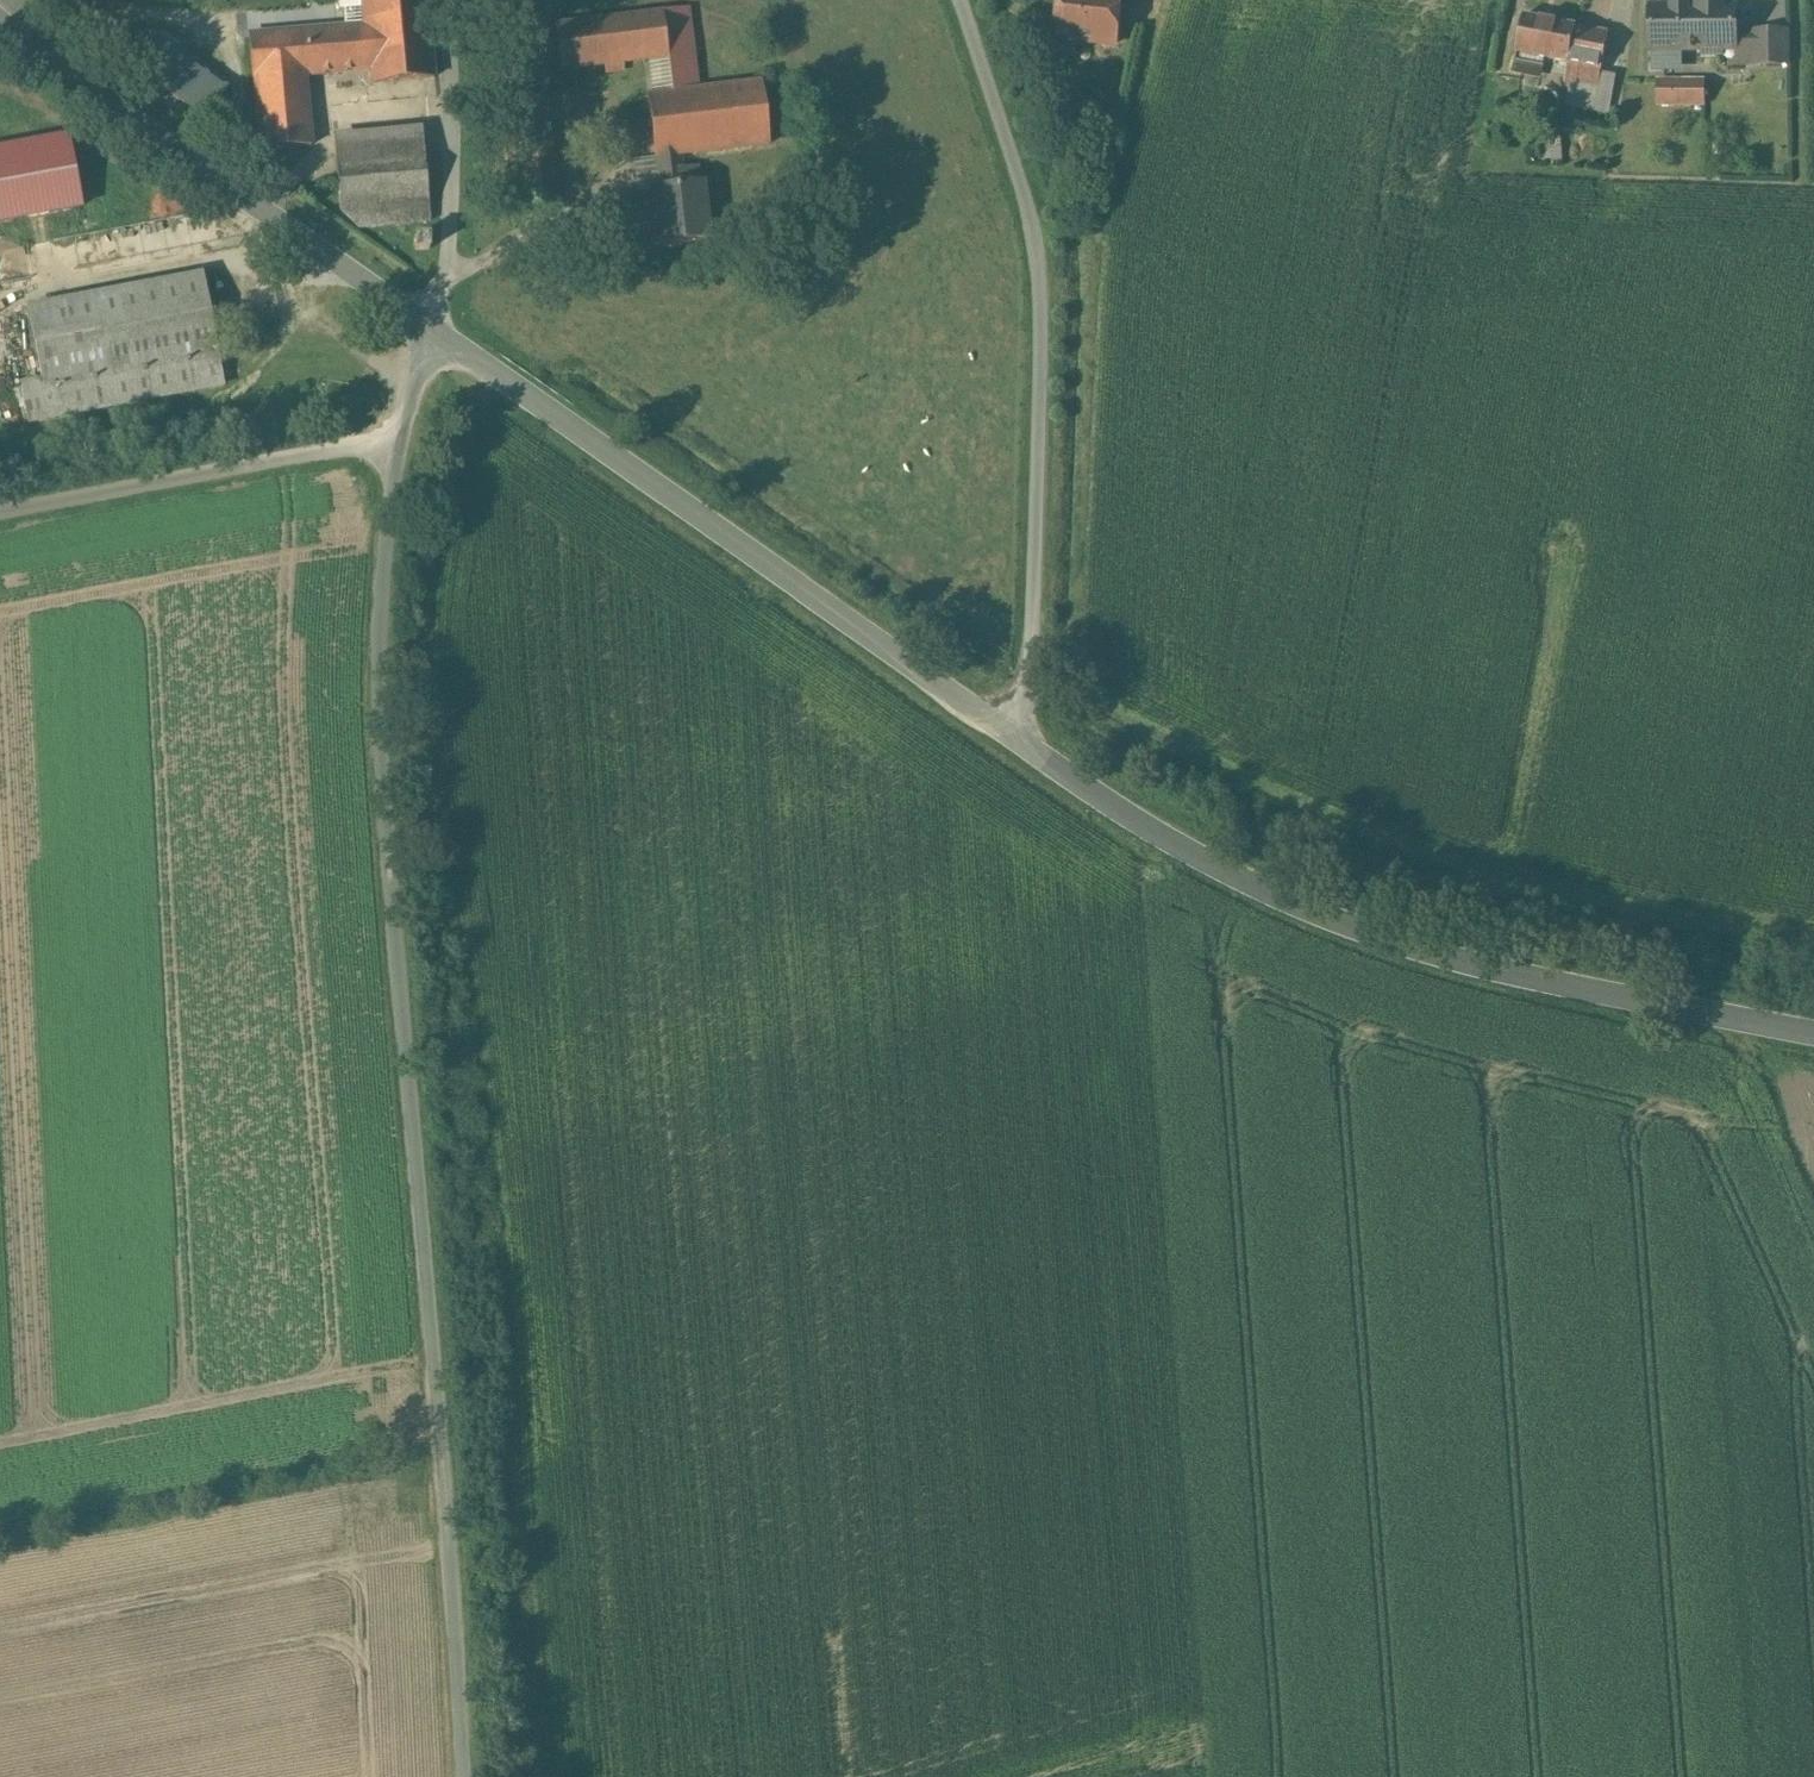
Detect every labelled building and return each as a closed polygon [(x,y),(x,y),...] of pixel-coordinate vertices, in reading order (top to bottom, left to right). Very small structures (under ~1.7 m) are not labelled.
[(364,27),(249,36),(254,80),(304,76),(370,70),(371,84),(433,78),(426,0),(361,0),(364,27)] [(1056,39),(1058,39),(1058,37),(1114,43),(1114,45),(1115,46),(1120,0),(1060,0),(1056,39)] [(1696,8),(1702,51),(1702,56),(1721,56),(1721,51),(1735,51),(1735,36),(1734,8),(1722,8),(1722,0),(1696,0),(1696,8)] [(1673,51),(1702,51),(1696,8),(1650,9),(1650,52),(1651,52),(1651,71),(1673,71),(1673,51)] [(687,10),(557,26),(562,71),(693,55),(687,10)] [(1576,27),(1523,17),(1516,55),(1515,63),(1542,69),(1544,60),(1569,65),(1569,64),(1574,65),(1569,90),(1571,90),(1568,106),(1609,114),(1615,76),(1600,73),(1608,34),(1576,27)] [(1786,33),(1751,34),(1751,36),(1735,36),(1735,51),(1751,50),(1751,66),(1787,65),(1786,33)] [(226,90),(146,35),(126,64),(205,119),(226,90)] [(254,80),(252,80),(260,151),(310,147),(304,76),(254,80)] [(1704,82),(1657,83),(1657,106),(1704,106),(1704,82)] [(760,84),(648,97),(655,158),(657,158),(660,189),(682,186),(678,156),(767,145),(760,84)] [(0,148),(0,225),(81,209),(67,136),(6,147),(0,148)] [(423,149),(334,157),(339,212),(358,229),(356,210),(428,203),(423,149)] [(660,189),(651,190),(659,248),(709,241),(701,184),(682,186),(660,189)] [(428,203),(356,210),(358,229),(430,222),(428,203)] [(428,232),(414,232),(414,245),(428,245),(428,232)] [(200,277),(30,310),(44,384),(44,386),(215,353),(200,277)] [(215,353),(44,386),(44,384),(22,388),(29,423),(221,386),(215,353)]
